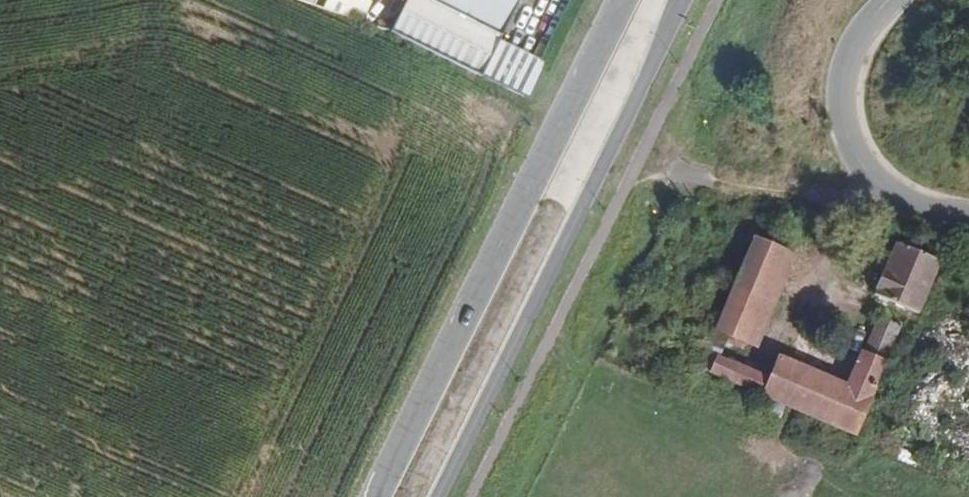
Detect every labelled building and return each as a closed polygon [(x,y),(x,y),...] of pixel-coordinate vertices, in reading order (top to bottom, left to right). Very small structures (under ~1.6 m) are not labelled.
[(312,8),(316,0),(295,0),(312,8)] [(415,43),(483,77),(501,41),(521,0),(407,0),(392,32),(415,43)] [(501,41),(483,77),(531,100),(537,87),(548,65),(501,41)] [(794,250),(761,237),(721,329),(741,336),(753,341),(794,250)] [(923,313),(945,259),(902,242),(878,294),(923,313)] [(741,336),(721,329),(701,373),(857,439),(906,328),(882,318),(851,389),(784,361),(774,384),(726,363),(732,345),(738,347),(741,336)]
